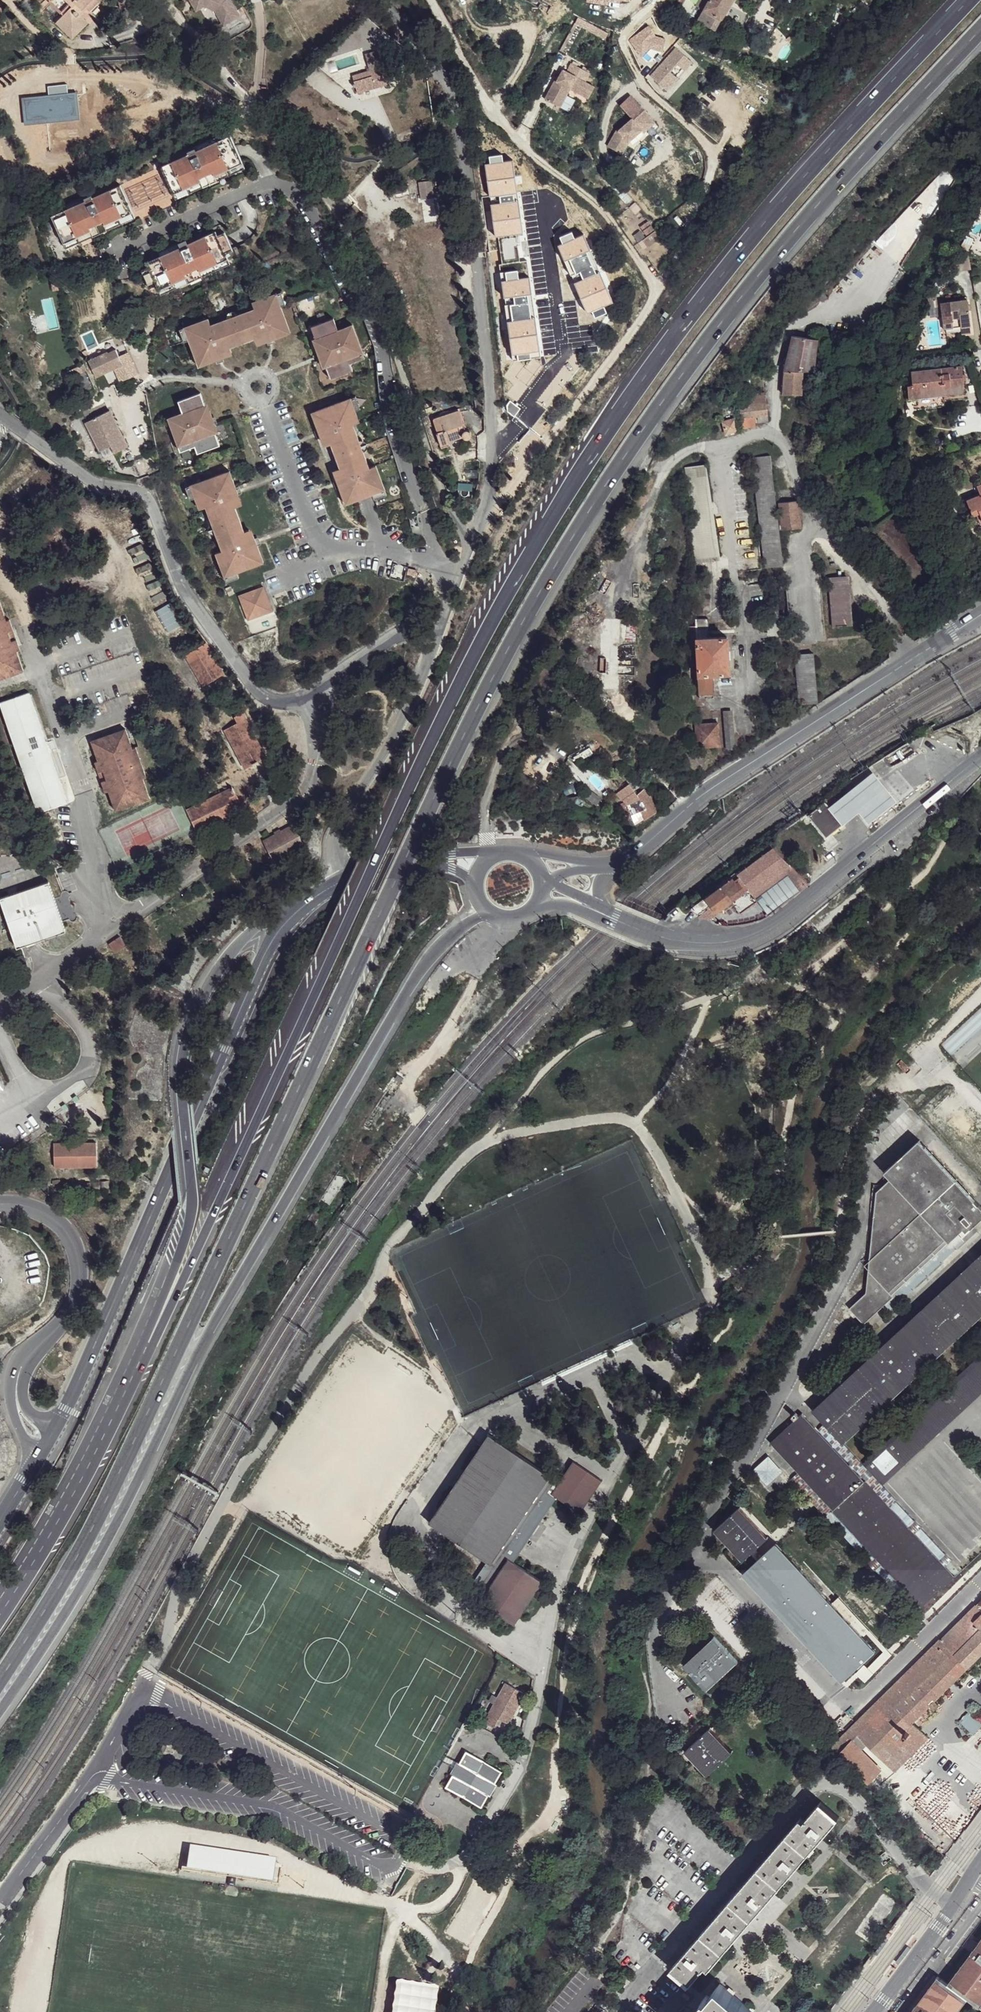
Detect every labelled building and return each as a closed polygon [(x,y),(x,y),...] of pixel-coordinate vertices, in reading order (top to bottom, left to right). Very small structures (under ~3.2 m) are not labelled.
[(46,0),(30,0),(39,9),(47,1),(46,0)] [(47,1),(51,5),(50,5),(63,20),(61,22),(67,28),(77,29),(85,23),(78,14),(81,11),(83,13),(86,10),(95,3),(92,0),(48,0),(47,1)] [(102,0),(92,0),(95,3),(86,10),(91,16),(100,8),(97,5),(102,0)] [(197,6),(205,1),(218,8),(225,20),(239,12),(232,0),(193,0),(197,6)] [(549,0),(533,0),(533,1),(548,11),(545,16),(554,21),(561,9),(555,5),(555,4),(549,0)] [(703,13),(702,19),(716,27),(733,0),(710,0),(703,13)] [(77,29),(67,28),(61,22),(57,26),(67,36),(80,35),(88,27),(85,23),(77,29)] [(676,47),(649,74),(666,90),(693,64),(676,47)] [(368,74),(351,81),(357,96),(387,85),(384,79),(389,77),(388,73),(396,69),(394,64),(384,68),(378,52),(362,58),(368,74)] [(570,90),(589,100),(594,88),(585,83),(590,74),(571,65),(566,74),(563,72),(559,78),(557,77),(545,101),(560,109),(570,90)] [(622,155),(629,143),(642,131),(641,130),(652,120),(644,111),(633,121),(619,131),(618,130),(608,148),(622,155)] [(652,120),(641,130),(642,131),(644,134),(655,124),(652,120)] [(189,154),(161,166),(173,194),(201,182),(203,187),(217,180),(215,175),(242,163),(230,135),(196,150),(195,148),(188,152),(189,154)] [(242,163),(215,175),(217,180),(244,168),(242,163)] [(201,182),(173,194),(175,200),(203,187),(201,182)] [(79,203),(51,216),(64,244),(91,231),(94,236),(107,230),(105,225),(132,212),(120,185),(86,200),(85,198),(78,201),(79,203)] [(433,195),(421,198),(423,215),(435,213),(433,195)] [(132,212),(105,225),(107,230),(135,218),(132,212)] [(91,231),(64,244),(66,249),(94,236),(91,231)] [(148,266),(141,270),(149,288),(156,285),(158,290),(186,277),(188,283),(202,276),(200,271),(228,258),(225,254),(233,251),(224,232),(217,235),(215,231),(187,243),(186,240),(178,243),(180,247),(160,256),(146,262),(148,266)] [(178,243),(158,252),(160,256),(180,247),(178,243)] [(228,258),(200,271),(202,276),(230,263),(228,258)] [(186,277),(158,290),(161,295),(188,283),(186,277)] [(514,283),(514,293),(531,294),(532,297),(528,298),(527,307),(529,307),(530,328),(539,328),(539,331),(550,331),(551,325),(555,325),(554,312),(552,312),(551,281),(542,281),(541,284),(533,284),(533,279),(523,279),(522,281),(514,283)] [(285,292),(280,294),(284,307),(289,305),(285,292)] [(214,326),(212,318),(188,327),(192,340),(200,362),(209,358),(211,363),(226,358),(225,356),(223,351),(233,347),(258,338),(267,335),(269,340),(270,342),(285,337),(283,332),(292,329),(284,307),(280,294),(256,303),(258,309),(214,326)] [(932,297),(923,298),(925,308),(934,307),(932,297)] [(963,300),(936,303),(940,329),(957,327),(958,334),(967,333),(963,300)] [(337,320),(315,328),(321,347),(325,357),(333,380),(356,372),(351,360),(356,358),(366,355),(356,326),(341,332),(337,320)] [(188,327),(183,329),(187,341),(192,340),(188,327)] [(957,327),(940,329),(940,337),(958,334),(957,327)] [(292,329),(283,332),(285,337),(294,333),(292,329)] [(267,335),(258,338),(260,343),(269,340),(267,335)] [(785,368),(784,393),(801,393),(802,370),(813,370),(816,339),(793,336),(785,368)] [(233,347),(223,351),(225,356),(235,352),(233,347)] [(111,351),(95,361),(104,376),(126,364),(118,350),(111,353),(111,351)] [(368,360),(366,355),(356,358),(358,363),(368,360)] [(209,358),(200,362),(202,367),(211,363),(209,358)] [(85,362),(69,370),(72,377),(89,369),(85,362)] [(950,365),(907,371),(907,376),(902,378),(905,398),(961,390),(957,362),(949,362),(950,365)] [(185,412),(170,418),(180,446),(190,443),(195,441),(199,453),(222,445),(215,426),(210,411),(203,392),(181,400),(185,412)] [(765,392),(738,396),(741,416),(755,415),(758,415),(767,413),(765,392)] [(359,397),(354,399),(358,411),(363,409),(359,397)] [(354,399),(314,413),(323,437),(325,436),(330,434),(333,444),(342,469),(346,478),(341,480),(339,481),(348,505),(374,495),(387,490),(378,467),(372,469),(356,425),(362,423),(358,411),(354,399)] [(102,415),(89,421),(100,451),(113,447),(116,454),(129,450),(120,427),(113,411),(102,415)] [(767,413),(758,415),(759,422),(768,420),(767,413)] [(439,431),(445,446),(453,443),(454,445),(468,440),(469,441),(470,441),(472,442),(474,441),(476,440),(476,438),(477,436),(476,434),(474,433),(472,432),(470,432),(462,415),(442,423),(444,429),(441,430),(439,431)] [(755,415),(741,416),(743,427),(757,425),(755,415)] [(733,418),(722,421),(725,433),(736,431),(733,418)] [(330,434),(325,436),(329,446),(333,444),(330,434)] [(190,443),(180,446),(182,451),(192,447),(190,443)] [(113,447),(100,451),(103,459),(116,454),(113,447)] [(771,456),(753,457),(764,566),(782,564),(771,456)] [(705,464),(685,467),(694,527),(690,528),(695,561),(719,557),(705,464)] [(342,469),(337,470),(341,480),(346,478),(342,469)] [(232,470),(192,485),(197,497),(201,508),(208,506),(224,550),(217,552),(226,577),(239,572),(265,562),(257,538),(255,539),(250,541),(246,531),(237,507),(234,497),(239,495),(241,494),(232,470)] [(192,485),(188,486),(192,499),(197,497),(192,485)] [(387,490),(374,495),(376,500),(389,495),(387,490)] [(966,501),(970,511),(976,509),(978,513),(980,519),(980,494),(966,501)] [(239,495),(234,497),(237,507),(242,505),(239,495)] [(796,501),(779,502),(781,529),(799,528),(796,501)] [(251,529),(246,531),(250,541),(255,539),(251,529)] [(239,572),(226,577),(228,582),(240,577),(239,572)] [(659,579),(661,591),(666,591),(666,583),(676,581),(676,577),(659,579)] [(846,577),(828,578),(831,627),(849,625),(846,577)] [(647,580),(644,585),(650,588),(652,583),(647,580)] [(699,582),(687,584),(689,617),(703,616),(699,582)] [(265,586),(239,596),(249,620),(274,611),(265,586)] [(169,603),(155,612),(167,633),(182,624),(169,603)] [(704,621),(691,622),(698,697),(712,697),(711,674),(726,672),(723,636),(705,637),(704,621)] [(18,678),(11,659),(13,658),(2,628),(0,629),(0,684),(18,678)] [(207,643),(186,654),(203,685),(225,671),(207,643)] [(813,654),(794,655),(798,703),(816,702),(813,654)] [(28,694),(1,703),(39,810),(65,801),(28,694)] [(724,749),(734,748),(732,711),(722,711),(724,749)] [(237,722),(225,729),(245,768),(267,756),(243,712),(234,717),(237,722)] [(717,722),(694,724),(696,745),(718,744),(717,722)] [(131,752),(123,733),(90,746),(97,765),(94,767),(105,796),(108,795),(117,813),(150,801),(143,782),(146,781),(134,751),(131,752)] [(587,757),(585,753),(568,758),(570,763),(587,757)] [(897,803),(873,773),(829,807),(842,825),(858,813),(868,826),(897,803)] [(230,787),(225,790),(234,804),(241,800),(237,793),(235,794),(230,787)] [(643,789),(637,794),(639,796),(626,806),(632,815),(640,810),(647,819),(656,813),(652,801),(643,789)] [(225,790),(187,809),(198,832),(237,812),(234,804),(225,790)] [(829,807),(825,802),(808,815),(826,839),(842,825),(829,807)] [(294,822),(263,839),(274,859),(305,842),(294,822)] [(785,859),(773,846),(738,874),(749,888),(770,870),(785,859)] [(789,863),(785,859),(770,870),(774,874),(789,863)] [(749,888),(738,874),(706,898),(712,905),(717,912),(731,901),(741,913),(758,900),(749,888)] [(1,899),(18,947),(67,930),(49,882),(1,899)] [(712,905),(706,898),(692,909),(699,915),(712,905)] [(925,1148),(918,1141),(898,1160),(905,1167),(925,1148)] [(54,1143),(54,1168),(97,1167),(97,1143),(54,1143)] [(925,1148),(905,1167),(898,1160),(885,1173),(891,1180),(876,1193),(873,1232),(913,1275),(957,1233),(961,1228),(964,1231),(980,1214),(980,1208),(925,1148)] [(330,1205),(347,1179),(337,1177),(322,1199),(330,1205)] [(323,1213),(316,1209),(307,1224),(314,1229),(323,1213)] [(964,1231),(967,1235),(980,1222),(980,1214),(964,1231)] [(913,1275),(873,1232),(867,1295),(850,1311),(865,1327),(887,1307),(896,1298),(892,1294),(913,1275)] [(965,1243),(957,1233),(913,1275),(921,1283),(965,1243)] [(814,1411),(844,1442),(916,1374),(923,1367),(980,1314),(980,1256),(814,1411)] [(921,1283),(913,1275),(892,1294),(896,1298),(887,1307),(891,1311),(921,1283)] [(943,1388),(936,1395),(910,1419),(914,1424),(921,1419),(941,1400),(954,1414),(956,1416),(963,1409),(962,1408),(948,1394),(968,1375),(980,1389),(980,1353),(943,1388)] [(936,1395),(943,1388),(923,1367),(916,1374),(936,1395)] [(968,1375),(948,1394),(962,1408),(980,1390),(980,1389),(968,1375)] [(954,1414),(941,1400),(921,1419),(934,1433),(954,1414)] [(866,1484),(803,1415),(773,1443),(837,1511),(866,1484)] [(914,1424),(910,1419),(863,1462),(883,1483),(929,1440),(914,1424)] [(934,1433),(921,1419),(914,1424),(929,1440),(936,1434),(934,1433)] [(966,1579),(823,1425),(820,1428),(958,1579),(922,1612),(773,1450),(768,1455),(918,1616),(858,1671),(862,1675),(966,1579)] [(549,1473),(488,1432),(428,1519),(486,1560),(490,1562),(549,1473)] [(768,1456),(752,1471),(767,1486),(782,1471),(768,1456)] [(601,1478),(572,1459),(559,1480),(551,1492),(556,1495),(580,1511),(601,1478)] [(559,1480),(549,1473),(490,1562),(499,1568),(507,1557),(513,1561),(556,1495),(551,1492),(559,1480)] [(956,1578),(868,1482),(866,1484),(837,1511),(835,1512),(924,1608),(956,1578)] [(770,1537),(742,1506),(715,1530),(744,1561),(753,1554),(760,1560),(765,1555),(758,1549),(770,1537)] [(877,1651),(777,1544),(765,1555),(760,1560),(746,1573),(845,1681),(877,1651)] [(513,1561),(507,1557),(499,1568),(490,1582),(478,1599),(513,1623),(542,1580),(513,1561)] [(490,1582),(476,1573),(465,1590),(478,1599),(490,1582)] [(941,1640),(939,1639),(849,1729),(893,1773),(927,1738),(912,1723),(980,1652),(980,1600),(941,1640)] [(740,1663),(716,1637),(686,1664),(710,1690),(740,1663)] [(524,1692),(504,1681),(497,1692),(492,1703),(487,1711),(496,1716),(508,1723),(524,1692)] [(497,1692),(492,1689),(486,1700),(492,1703),(497,1692)] [(980,1726),(980,1719),(970,1709),(958,1722),(973,1735),(980,1726)] [(496,1716),(487,1711),(483,1719),(491,1724),(496,1716)] [(734,1752),(712,1728),(686,1752),(707,1776),(734,1752)] [(881,1770),(844,1733),(831,1747),(868,1783),(881,1770)] [(502,1772),(467,1751),(446,1786),(482,1808),(502,1772)] [(800,1819),(673,1967),(690,1983),(704,1967),(709,1971),(839,1818),(821,1803),(805,1822),(800,1819)] [(272,1860),(187,1846),(186,1852),(181,1851),(178,1867),(276,1883),(279,1866),(272,1865),(272,1860)] [(911,2011),(963,2011),(960,2009),(968,1998),(980,2007),(980,2006),(980,1939),(948,1984),(938,1976),(911,2011)] [(389,2011),(432,2011),(436,1982),(393,1977),(389,2011)] [(721,1984),(697,2011),(753,2011),(721,1984)]
